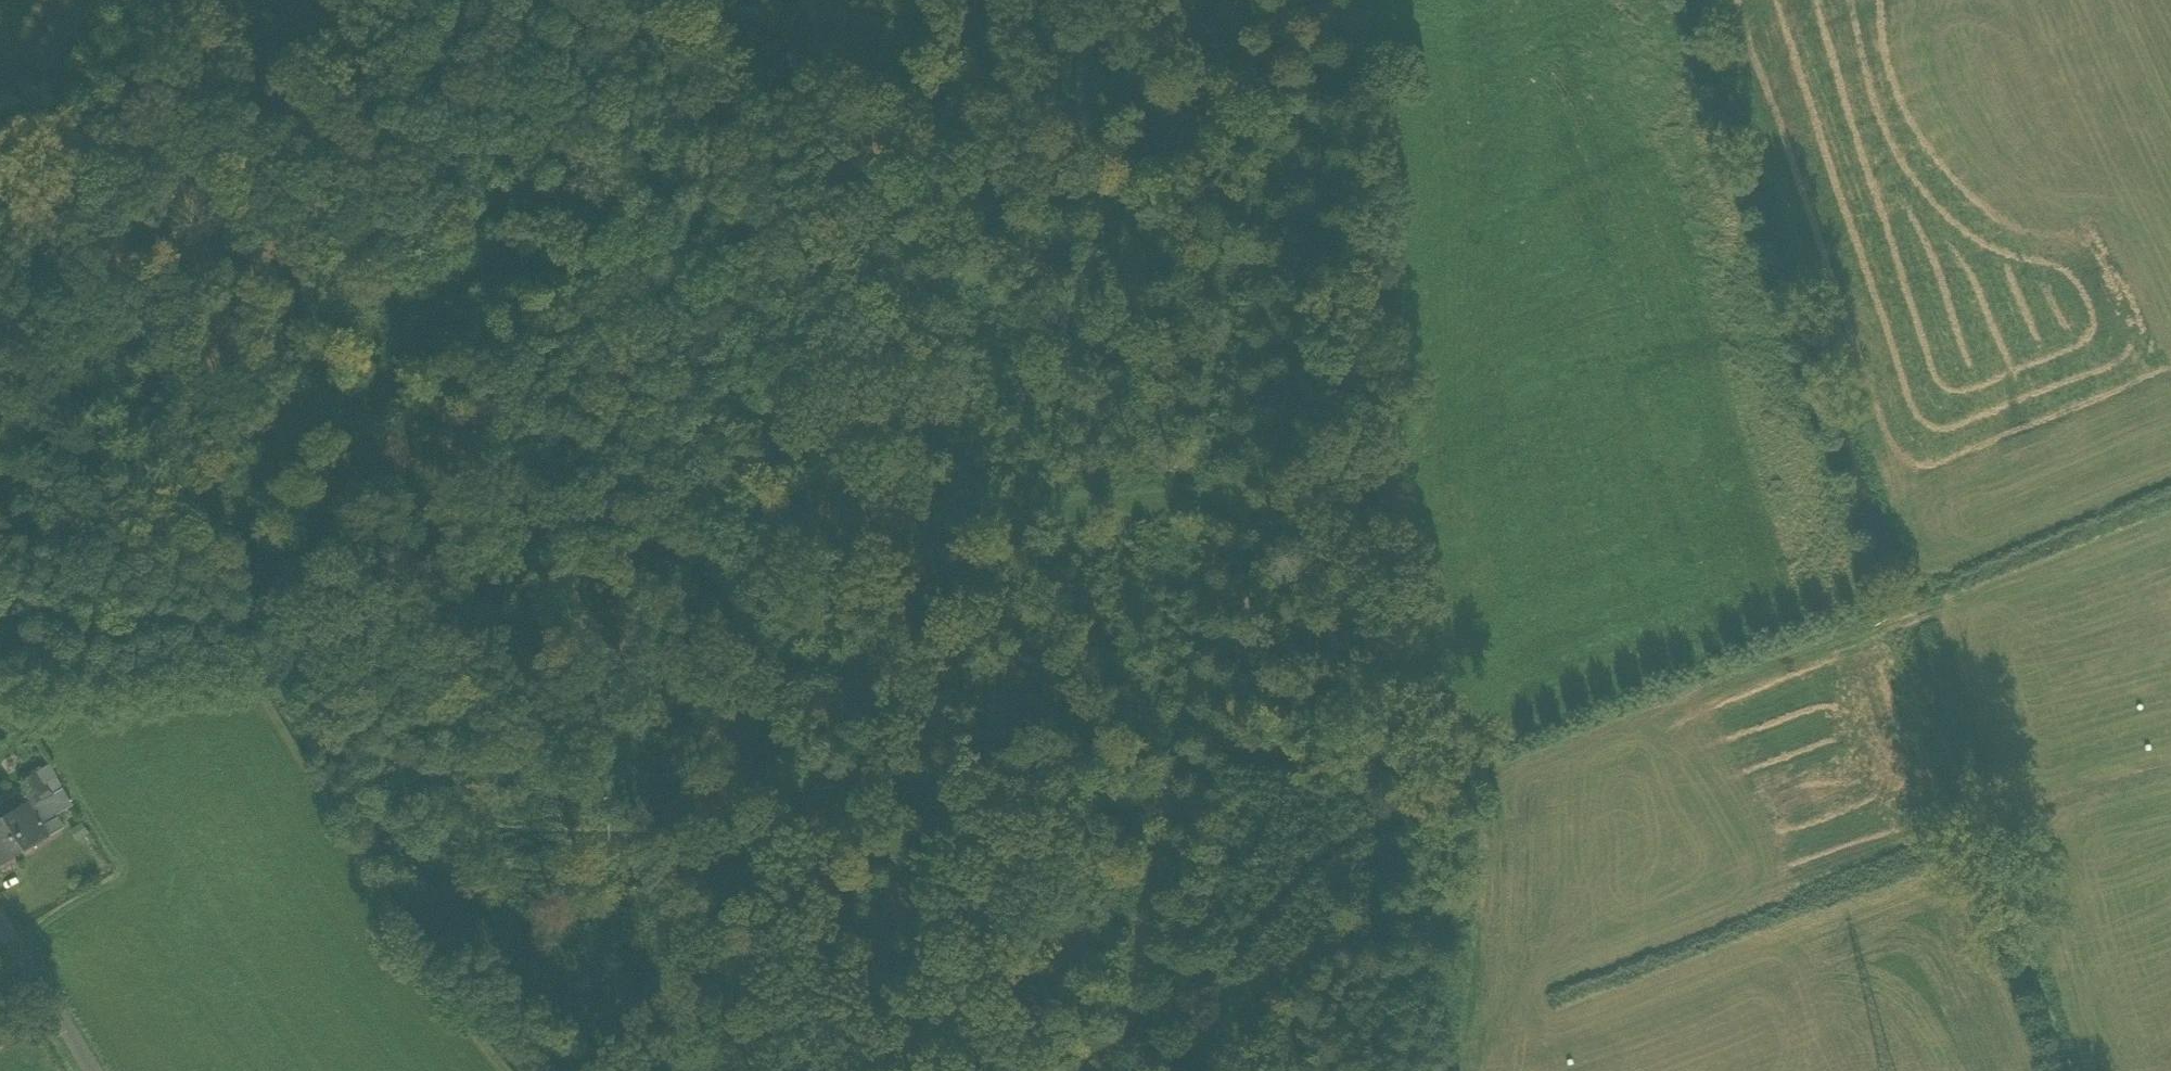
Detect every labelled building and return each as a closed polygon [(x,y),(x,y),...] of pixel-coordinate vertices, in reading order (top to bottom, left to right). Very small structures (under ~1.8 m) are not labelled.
[(21,782),(36,805),(46,799),(62,790),(47,765),(21,782)] [(62,790),(46,799),(56,816),(72,807),(62,790)] [(29,809),(46,838),(63,828),(56,816),(46,799),(36,805),(29,809)] [(46,838),(29,809),(0,827),(0,866),(46,838)] [(88,833),(81,822),(69,831),(76,841),(88,833)]
